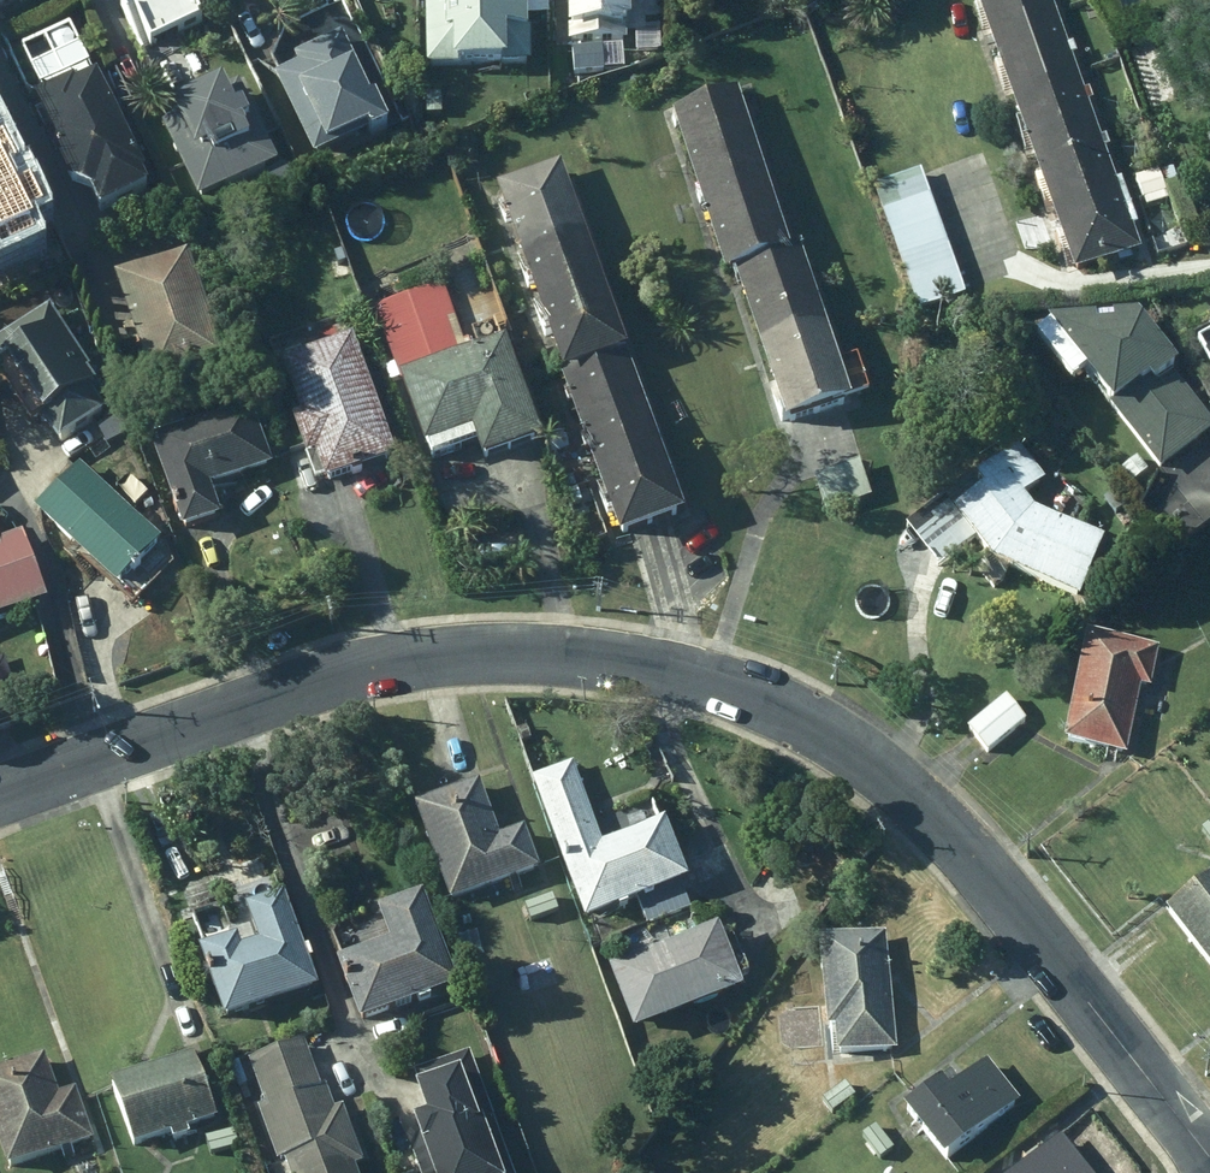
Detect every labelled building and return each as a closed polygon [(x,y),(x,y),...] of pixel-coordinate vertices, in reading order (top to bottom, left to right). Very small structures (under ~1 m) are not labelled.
[(28,0),(0,0),(0,12),(28,0)] [(128,2),(120,6),(142,53),(205,24),(194,0),(127,0),(128,2)] [(433,62),(532,62),(532,10),(545,10),(545,0),(433,0),(433,62)] [(572,35),(631,33),(630,0),(571,0),(572,35)] [(982,31),(1050,6),(1048,0),(970,0),(982,31)] [(1050,6),(982,31),(1005,92),(1073,67),(1050,6)] [(297,68),(278,78),(322,168),(393,133),(343,31),(291,56),(297,68)] [(101,60),(29,90),(53,145),(44,162),(59,201),(74,207),(81,224),(157,192),(101,60)] [(1073,67),(1005,92),(1027,153),(1096,128),(1073,67)] [(243,83),(153,124),(193,212),(283,171),(243,83)] [(698,198),(773,173),(748,97),(672,122),(698,198)] [(1096,128),(1027,153),(1050,214),(1119,189),(1096,128)] [(0,144),(0,204),(26,192),(3,143),(0,144)] [(559,165),(494,186),(516,251),(581,229),(559,165)] [(924,170),(872,188),(919,319),(971,301),(924,170)] [(773,173),(698,198),(726,283),(740,279),(803,257),(773,173)] [(1119,189),(1050,214),(1073,275),(1141,250),(1119,189)] [(0,204),(0,264),(49,241),(26,192),(0,204)] [(581,229),(516,251),(538,315),(603,293),(581,229)] [(740,279),(766,357),(829,336),(803,257),(740,279)] [(182,269),(107,294),(145,409),(220,385),(182,269)] [(603,293),(538,315),(560,379),(624,357),(603,293)] [(441,296),(366,323),(425,484),(472,467),(480,488),(543,465),(504,357),(468,370),(441,296)] [(1038,342),(1080,395),(1091,386),(1161,474),(1209,435),(1209,404),(1142,318),(1058,326),(1038,342)] [(0,351),(0,406),(24,443),(40,433),(54,455),(112,419),(49,320),(0,351)] [(766,357),(792,435),(855,415),(829,336),(766,357)] [(1196,345),(1209,368),(1209,337),(1196,345)] [(348,352),(270,381),(296,449),(284,454),(294,481),(308,476),(319,504),(395,474),(348,352)] [(560,379),(579,436),(644,413),(624,357),(560,379)] [(579,436),(598,491),(663,468),(644,413),(579,436)] [(225,545),(213,505),(261,491),(242,428),(147,456),(178,559),(225,545)] [(1155,471),(1137,454),(1119,472),(1136,490),(1155,471)] [(977,506),(954,519),(984,561),(998,578),(1084,610),(1107,552),(1045,529),(1031,512),(1056,491),(1027,457),(1000,480),(993,471),(967,494),(977,506)] [(874,504),(861,458),(812,472),(825,518),(874,504)] [(598,491),(617,546),(683,523),(663,468),(598,491)] [(76,475),(29,529),(115,603),(162,549),(76,475)] [(954,519),(928,537),(957,580),(984,561),(954,519)] [(50,619),(24,546),(1,553),(0,550),(0,636),(50,619)] [(1095,646),(1069,760),(1127,773),(1144,700),(1163,704),(1173,663),(1095,646)] [(1025,722),(1004,699),(966,733),(987,756),(1025,722)] [(645,924),(688,909),(677,880),(682,878),(660,818),(597,840),(568,760),(527,775),(579,920),(636,899),(645,924)] [(473,778),(410,802),(446,900),(533,867),(518,830),(495,838),(473,778)] [(1159,910),(1209,977),(1209,872),(1159,910)] [(451,986),(416,890),(372,906),(384,939),(331,958),(354,1021),(451,986)] [(310,986),(278,891),(241,904),(252,939),(231,946),(228,936),(193,948),(217,1018),(310,986)] [(523,905),(528,921),(548,914),(542,898),(523,905)] [(736,989),(711,926),(605,967),(630,1029),(736,989)] [(891,1049),(880,934),(813,939),(821,1028),(830,1026),(833,1055),(891,1049)] [(245,1058),(260,1104),(252,1106),(270,1161),(280,1157),(286,1172),(352,1172),(349,1163),(356,1161),(339,1109),(331,1111),(322,1083),(315,1086),(301,1040),(245,1058)] [(0,1065),(0,1169),(87,1139),(70,1088),(53,1094),(38,1051),(0,1065)] [(466,1051),(413,1071),(417,1082),(408,1085),(419,1114),(404,1119),(424,1172),(510,1172),(466,1051)] [(210,1116),(188,1052),(106,1081),(128,1142),(163,1130),(167,1139),(184,1133),(181,1125),(210,1116)] [(1014,1101),(981,1060),(943,1091),(935,1080),(897,1110),(939,1162),(1014,1101)] [(852,1095),(841,1083),(820,1101),(829,1112),(852,1095)] [(886,1141),(877,1131),(862,1143),(871,1153),(886,1141)] [(1040,1150),(1011,1172),(1058,1172),(1040,1150)]
